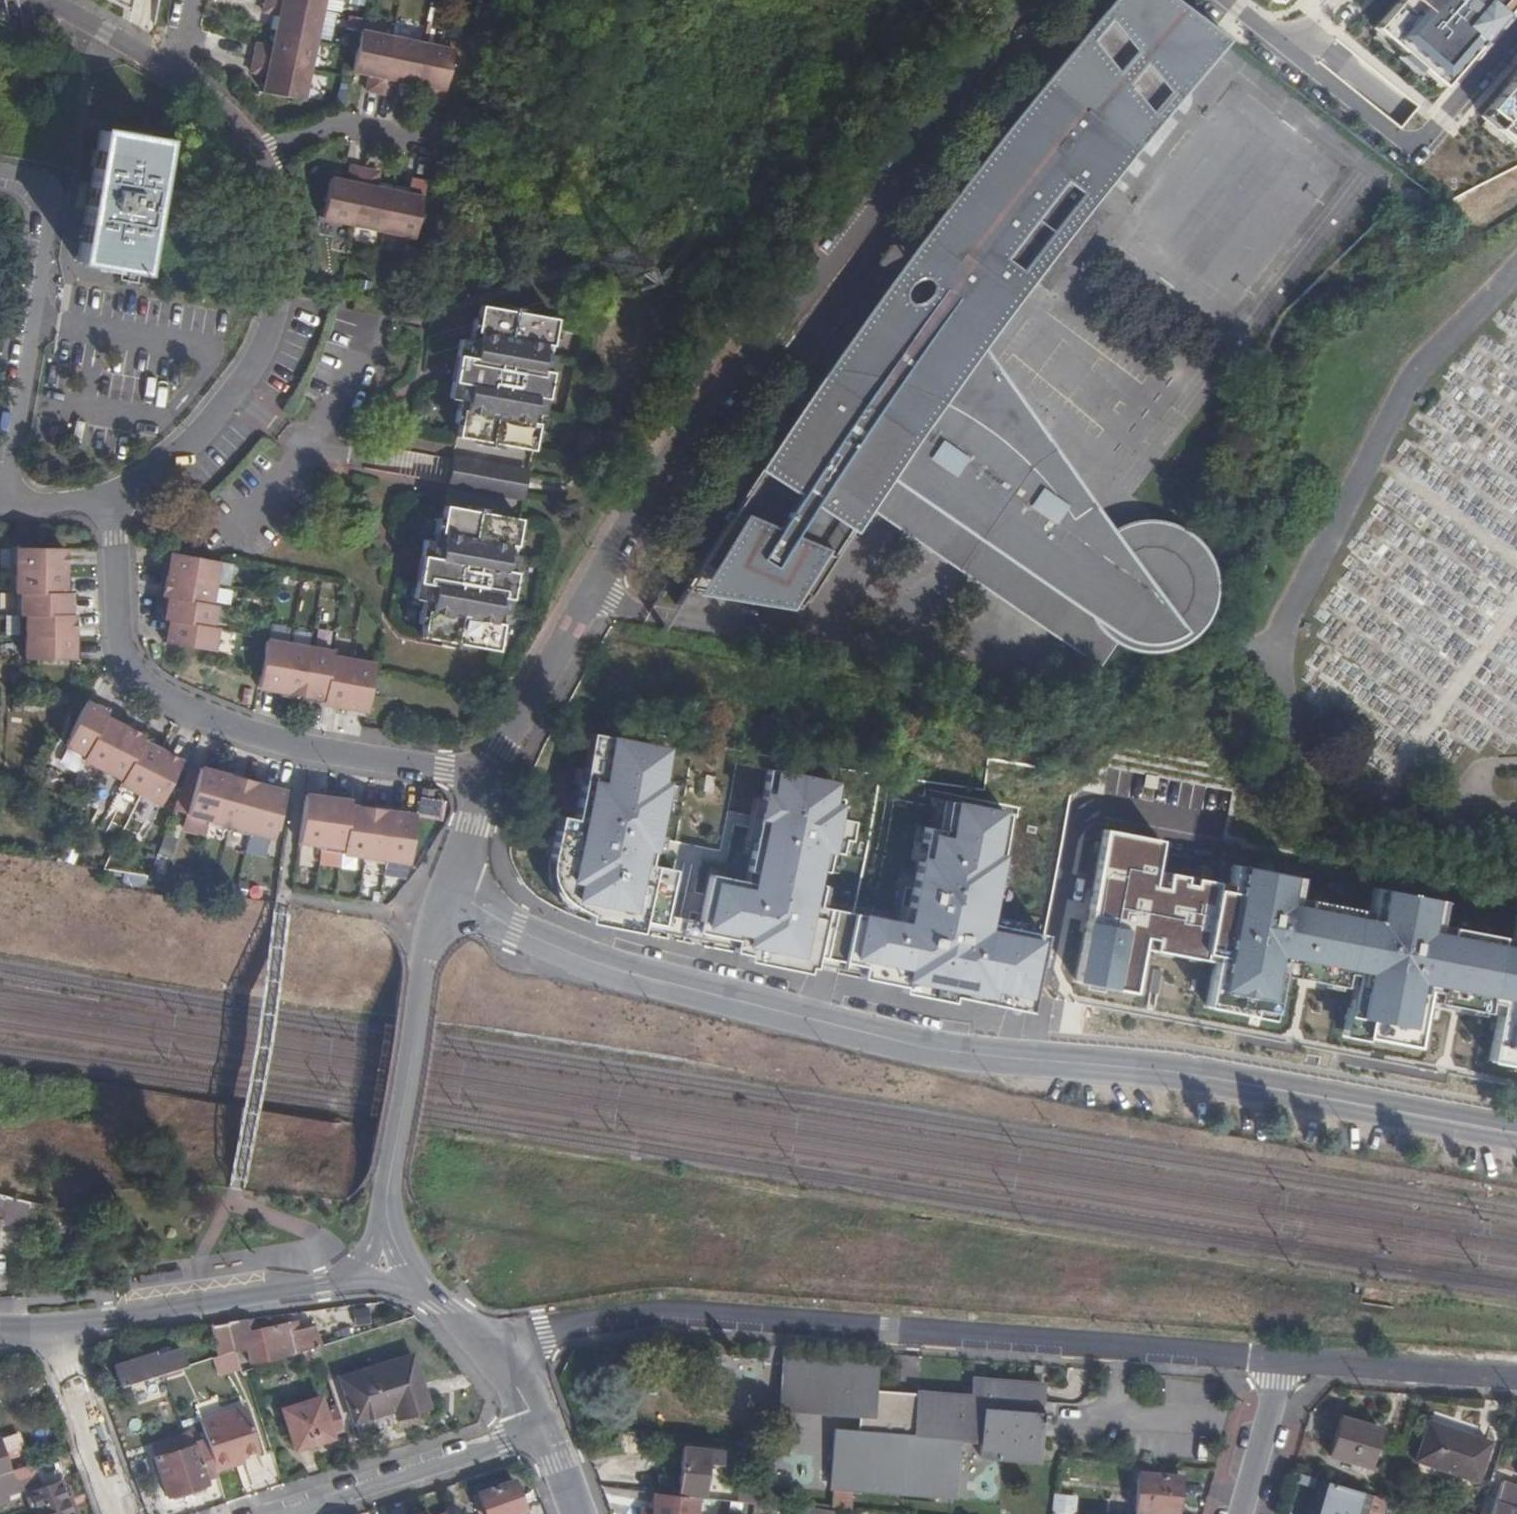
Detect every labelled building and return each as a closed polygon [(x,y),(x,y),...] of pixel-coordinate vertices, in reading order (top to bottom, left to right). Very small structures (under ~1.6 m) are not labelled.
[(122,9),(123,2),(123,0),(107,0),(122,9)] [(264,18),(278,20),(273,51),(257,48),(252,75),(267,78),(263,95),(304,103),(326,0),(267,0),(264,18)] [(1152,95),(1201,38),(1152,0),(1089,0),(1081,9),(1152,95)] [(1377,29),(1447,90),(1516,9),(1516,0),(1402,0),(1377,29)] [(1097,536),(1091,538),(1073,556),(1060,545),(1031,499),(998,464),(986,453),(960,430),(950,423),(912,399),(923,384),(955,343),(1005,277),(1014,285),(1074,208),(1064,199),(1152,95),(1081,9),(896,236),(924,258),(914,270),(907,267),(897,266),(886,268),(877,271),(869,276),(860,285),(849,295),(851,296),(859,302),(855,307),(854,312),(854,319),(855,323),(857,326),(862,330),(867,332),(871,333),(850,362),(839,377),(832,388),(830,386),(801,366),(763,423),(750,443),(707,507),(653,590),(771,608),(839,503),(1068,662),(1083,641),(1088,644),(1093,646),(1103,648),(1110,648),(1121,648),(1130,646),(1137,644),(1144,639),(1151,634),(1157,628),(1163,620),(1168,607),(1170,598),(1169,580),(1167,574),(1164,566),(1160,559),(1155,552),(1150,547),(1141,542),(1137,539),(1130,536),(1118,534),(1108,534),(1097,536)] [(443,104),(454,45),(364,27),(355,67),(372,70),(369,87),(397,93),(400,78),(433,85),(429,102),(443,104)] [(1493,109),(1509,122),(1502,130),(1516,143),(1516,81),(1493,109)] [(77,264),(110,269),(141,275),(164,142),(100,130),(77,264)] [(323,216),(416,234),(427,180),(412,178),(409,193),(376,187),(379,171),(352,167),(349,183),(331,179),(323,216)] [(1074,208),(1014,285),(1018,289),(1079,212),(1074,208)] [(924,258),(896,236),(860,285),(869,276),(877,271),(886,268),(897,266),(907,267),(914,270),(924,258)] [(851,296),(801,366),(830,386),(832,388),(839,377),(850,362),(871,333),(867,332),(862,330),(857,326),(855,323),(854,319),(854,312),(855,307),(859,302),(851,296)] [(542,426),(538,425),(530,423),(532,413),(539,414),(543,415),(555,355),(552,354),(543,353),(545,342),(554,344),(558,344),(559,331),(556,331),(558,317),(528,312),(529,308),(508,304),(507,308),(482,304),(479,317),(476,316),(474,330),(481,332),(479,340),(472,339),(461,338),(450,396),(460,397),(468,399),(466,410),(458,409),(455,423),(458,423),(457,437),(479,442),(478,445),(501,449),(501,446),(532,452),(535,438),(539,439),(542,426)] [(474,330),(472,339),(479,340),(481,332),(474,330)] [(543,353),(552,354),(554,344),(545,342),(543,353)] [(1073,556),(1091,538),(955,343),(923,384),(912,399),(950,423),(960,430),(986,453),(998,464),(1031,499),(1060,545),(1073,556)] [(460,397),(458,409),(466,410),(468,399),(460,397)] [(530,423),(538,425),(539,414),(532,413),(530,423)] [(447,487),(523,502),(528,473),(452,458),(447,487)] [(502,629),(498,628),(491,626),(493,617),(500,618),(504,619),(516,559),(512,558),(504,557),(506,547),(513,548),(518,548),(520,536),(516,536),(519,522),(487,516),(488,513),(466,509),(466,512),(443,507),(441,520),(437,520),(434,534),(442,535),(440,544),(432,542),(423,541),(411,600),(420,602),(428,603),(426,613),(418,612),(416,625),(420,626),(417,639),(438,642),(437,646),(460,651),(460,648),(492,655),(495,641),(500,642),(502,629)] [(434,534),(432,542),(440,544),(442,535),(434,534)] [(59,575),(59,546),(19,545),(17,588),(23,588),(22,611),(27,611),(26,655),(73,657),(74,641),(68,641),(69,613),(70,590),(64,590),(64,575),(59,575)] [(504,557),(512,558),(513,548),(506,547),(504,557)] [(219,564),(173,555),(170,572),(175,573),(170,600),(167,622),(171,623),(177,623),(172,646),(214,653),(218,631),(212,630),(217,609),(212,608),(219,564)] [(1348,558),(1300,680),(1345,698),(1350,712),(1357,694),(1363,701),(1376,696),(1388,729),(1444,751),(1476,740),(1466,712),(1450,718),(1464,706),(1458,690),(1476,684),(1457,677),(1455,673),(1436,679),(1433,687),(1420,681),(1400,624),(1396,635),(1390,628),(1407,584),(1404,583),(1393,592),(1377,573),(1357,565),(1361,577),(1358,586),(1348,558)] [(175,573),(170,572),(165,600),(170,600),(175,573)] [(420,602),(418,612),(426,613),(428,603),(420,602)] [(491,626),(498,628),(500,618),(493,617),(491,626)] [(168,645),(172,646),(177,623),(171,623),(168,645)] [(364,704),(371,673),(374,660),(328,654),(328,649),(264,639),(256,687),(279,690),(281,685),(306,690),(306,695),(320,696),(319,702),(335,704),(335,699),(364,704)] [(281,685),(279,690),(306,695),(306,690),(281,685)] [(363,709),(364,704),(335,699),(335,704),(363,709)] [(157,806),(178,766),(151,752),(154,748),(140,741),(143,737),(127,729),(126,733),(101,721),(103,717),(105,712),(84,702),(62,746),(83,757),(81,762),(120,781),(117,785),(157,806)] [(127,729),(103,717),(101,721),(126,733),(127,729)] [(740,953),(834,972),(845,918),(820,913),(832,853),(845,855),(851,827),(840,825),(844,804),(834,802),(837,785),(772,772),(749,886),(713,879),(703,927),(659,918),(668,872),(648,868),(656,827),(673,831),(682,787),(662,783),(669,749),(591,733),(574,822),(561,820),(550,876),(554,890),(569,912),(595,917),(594,924),(635,932),(636,924),(741,945),(740,953)] [(151,752),(178,766),(180,762),(154,748),(151,752)] [(199,769),(198,774),(226,781),(227,776),(199,769)] [(226,781),(198,774),(181,832),(204,838),(208,826),(208,822),(250,832),(272,837),(283,797),(255,789),(256,784),(227,776),(226,781)] [(284,792),(256,784),(255,789),(283,797),(284,792)] [(304,796),(297,843),(319,846),(340,849),(339,854),(361,858),(383,862),(406,866),(413,818),(348,809),(349,804),(304,796)] [(950,996),(1027,1011),(1041,940),(1026,937),(1028,926),(992,919),(1013,813),(944,799),(938,828),(922,825),(902,927),(845,918),(834,972),(899,987),(898,993),(949,1003),(950,996)] [(208,822),(208,826),(249,837),(250,832),(208,822)] [(1203,963),(1217,885),(1158,874),(1164,841),(1103,830),(1074,984),(1139,996),(1147,953),(1203,963)] [(340,849),(319,846),(318,851),(339,854),(340,849)] [(382,867),(383,862),(361,858),(361,863),(382,867)] [(1346,989),(1360,914),(1295,903),(1300,878),(1234,866),(1230,887),(1217,885),(1203,963),(1214,966),(1206,1011),(1276,1024),(1285,977),(1346,989)] [(1489,1017),(1504,940),(1442,928),(1447,905),(1373,891),(1368,916),(1360,914),(1346,989),(1356,991),(1348,1035),(1417,1048),(1426,1004),(1489,1017)] [(1516,1071),(1516,942),(1504,940),(1489,1017),(1499,1018),(1490,1066),(1516,1071)] [(0,1211),(0,1223),(31,1228),(37,1202),(4,1194),(0,1211)] [(90,1267),(110,1265),(109,1254),(89,1257),(90,1267)] [(354,1312),(356,1325),(370,1323),(367,1309),(354,1312)] [(248,1319),(228,1323),(237,1351),(238,1352),(247,1350),(251,1364),(275,1360),(298,1353),(318,1347),(322,1346),(315,1326),(291,1332),(289,1322),(250,1330),(248,1319)] [(228,1323),(212,1325),(218,1357),(237,1351),(228,1323)] [(318,1347),(298,1353),(303,1369),(323,1363),(318,1347)] [(218,1357),(216,1358),(222,1375),(243,1368),(238,1352),(237,1351),(218,1357)] [(119,1366),(124,1387),(167,1373),(184,1368),(179,1352),(154,1359),(152,1355),(119,1366)] [(428,1407),(412,1356),(342,1377),(356,1422),(394,1410),(397,1418),(428,1407)] [(1041,1386),(973,1380),(971,1398),(955,1397),(872,1390),(874,1367),(784,1361),(779,1409),(857,1416),(856,1433),(835,1432),(830,1486),(831,1486),(851,1488),(912,1494),(951,1496),(956,1441),(980,1442),(979,1455),(1035,1460),(1039,1423),(1043,1423),(1043,1415),(1039,1414),(1041,1386)] [(971,1398),(973,1380),(956,1379),(955,1397),(971,1398)] [(331,1436),(344,1432),(336,1406),(324,1410),(319,1399),(285,1410),(296,1450),(333,1438),(331,1436)] [(250,1409),(203,1423),(209,1443),(219,1470),(238,1464),(237,1460),(245,1457),(264,1451),(250,1409)] [(1434,1413),(1430,1424),(1473,1438),(1476,1428),(1434,1413)] [(1329,1457),(1368,1468),(1380,1428),(1341,1418),(1329,1457)] [(1473,1438),(1430,1424),(1429,1423),(1416,1462),(1475,1482),(1488,1444),(1473,1438)] [(11,1472),(0,1441),(0,1475),(11,1472)] [(204,1478),(219,1473),(219,1470),(209,1443),(158,1460),(171,1496),(207,1485),(204,1478)] [(716,1464),(717,1453),(683,1449),(679,1494),(699,1497),(703,1463),(716,1464)] [(33,1464),(11,1472),(0,1475),(0,1489),(36,1476),(33,1464)] [(1162,1513),(1173,1513),(1175,1478),(1140,1475),(1137,1512),(1162,1513)] [(1314,1480),(1303,1513),(1310,1513),(1320,1481),(1314,1480)] [(1368,1495),(1320,1481),(1310,1513),(1363,1513),(1368,1495)] [(523,1511),(512,1482),(479,1494),(479,1496),(486,1513),(516,1513),(523,1511)] [(1502,1482),(1490,1513),(1516,1513),(1516,1487),(1502,1482)] [(62,1484),(32,1494),(38,1513),(73,1513),(62,1484)] [(851,1488),(831,1486),(829,1505),(849,1508),(851,1488)] [(479,1496),(474,1498),(480,1513),(486,1513),(479,1496)]
